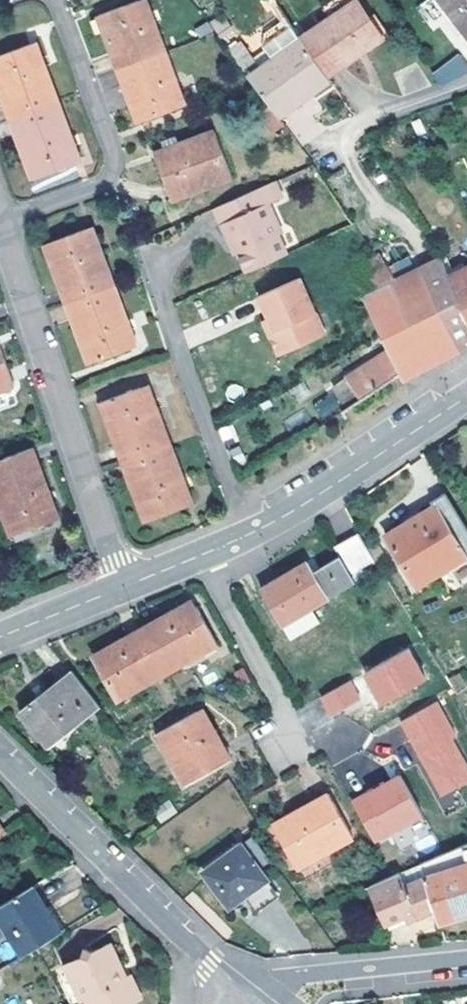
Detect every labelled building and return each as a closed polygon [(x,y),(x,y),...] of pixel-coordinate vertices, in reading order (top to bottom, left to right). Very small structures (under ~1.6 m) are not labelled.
[(119,70),(164,53),(153,24),(148,25),(139,0),(138,0),(98,14),(119,70)] [(148,25),(153,24),(145,0),(139,0),(148,25)] [(299,32),(327,74),(357,55),(352,47),(356,44),(360,41),(377,30),(366,13),(358,0),(347,0),(327,13),(299,32)] [(327,13),(347,0),(324,0),(320,2),(327,13)] [(466,33),(466,0),(442,0),(466,33)] [(372,8),(366,13),(377,30),(360,41),(365,47),(388,30),(372,8)] [(225,21),(218,12),(207,21),(214,29),(225,21)] [(327,74),(299,32),(285,12),(263,27),(260,42),(261,43),(268,53),(255,62),(249,52),(237,36),(226,45),(267,98),(279,115),(305,97),(331,80),(327,74)] [(34,42),(29,44),(39,70),(44,68),(34,42)] [(261,43),(249,52),(255,62),(268,53),(261,43)] [(29,44),(0,55),(0,90),(10,118),(56,101),(44,68),(39,70),(29,44)] [(139,122),(178,107),(168,81),(174,79),(164,53),(119,70),(139,122)] [(430,74),(442,89),(466,70),(466,66),(457,53),(430,74)] [(168,81),(178,107),(184,105),(174,79),(168,81)] [(271,132),(284,123),(279,115),(267,98),(254,108),(271,132)] [(56,101),(10,118),(32,177),(73,162),(63,135),(68,133),(56,101)] [(284,119),(301,145),(327,129),(310,103),(284,119)] [(183,149),(156,159),(172,199),(232,177),(215,131),(180,143),(183,149)] [(63,135),(73,162),(78,160),(68,133),(63,135)] [(154,153),(156,159),(183,149),(180,143),(154,153)] [(274,181),(213,207),(228,242),(232,241),(234,244),(246,271),(285,254),(277,234),(280,232),(268,202),(280,197),(274,181)] [(91,226),(85,229),(94,255),(100,252),(91,226)] [(44,244),(66,304),(113,286),(100,252),(94,255),(85,229),(44,244)] [(348,268),(363,298),(381,333),(388,349),(399,372),(403,379),(433,363),(458,351),(422,263),(395,276),(378,253),(348,268)] [(458,351),(466,346),(466,315),(445,266),(440,255),(422,263),(458,351)] [(445,266),(466,315),(466,265),(456,271),(451,264),(445,266)] [(328,347),(298,277),(258,294),(272,328),(274,332),(278,341),(274,349),(279,361),(287,364),(328,347)] [(88,363),(129,348),(119,321),(125,319),(113,286),(66,304),(88,363)] [(119,321),(129,348),(135,346),(125,319),(119,321)] [(267,331),(274,349),(278,341),(274,332),(272,328),(267,331)] [(399,372),(388,349),(332,385),(344,408),(399,372)] [(0,351),(0,389),(12,385),(0,351)] [(147,384),(142,386),(152,411),(156,410),(147,384)] [(100,401),(122,461),(169,443),(156,410),(152,411),(142,386),(100,401)] [(332,394),(314,401),(320,417),(338,410),(332,394)] [(145,520),(185,505),(175,479),(181,476),(169,443),(122,461),(145,520)] [(52,520),(44,499),(42,493),(48,491),(32,447),(0,459),(0,505),(11,535),(52,520)] [(175,479),(185,505),(191,503),(181,476),(175,479)] [(44,499),(52,520),(58,517),(48,491),(42,493),(44,499)] [(466,557),(466,529),(445,494),(435,500),(437,503),(385,535),(416,588),(466,557)] [(359,532),(334,547),(340,557),(349,574),(373,559),(359,532)] [(354,582),(350,575),(349,574),(340,557),(315,572),(309,563),(278,581),(262,591),(282,625),(311,608),(354,582)] [(143,628),(168,673),(218,645),(194,600),(143,628)] [(311,608),(282,625),(290,639),(319,621),(311,608)] [(168,673),(143,628),(93,656),(117,700),(168,673)] [(410,649),(362,671),(378,706),(426,684),(410,649)] [(50,747),(101,706),(73,670),(42,695),(21,712),(50,747)] [(329,716),(362,698),(351,679),(319,697),(329,716)] [(398,721),(438,799),(466,784),(466,761),(436,702),(398,721)] [(202,708),(158,732),(188,785),(231,760),(202,708)] [(369,843),(422,823),(404,776),(351,796),(369,843)] [(353,838),(329,793),(273,824),(297,868),(353,838)] [(268,879),(242,844),(203,871),(228,904),(245,892),(256,884),(257,887),(268,879)] [(419,865),(434,909),(439,922),(466,913),(466,844),(419,865)] [(419,865),(390,878),(369,887),(384,924),(403,916),(406,922),(434,909),(419,865)] [(279,894),(268,879),(257,887),(256,884),(245,892),(258,909),(279,894)] [(23,956),(42,944),(56,935),(40,908),(45,906),(32,885),(0,905),(0,917),(23,956)] [(387,930),(406,922),(403,916),(384,924),(387,930)] [(116,949),(108,946),(68,965),(85,1000),(90,997),(93,1003),(130,1003),(139,999),(142,992),(134,974),(129,977),(125,978),(120,968),(124,966),(116,949)] [(125,978),(129,977),(124,966),(120,968),(125,978)]
